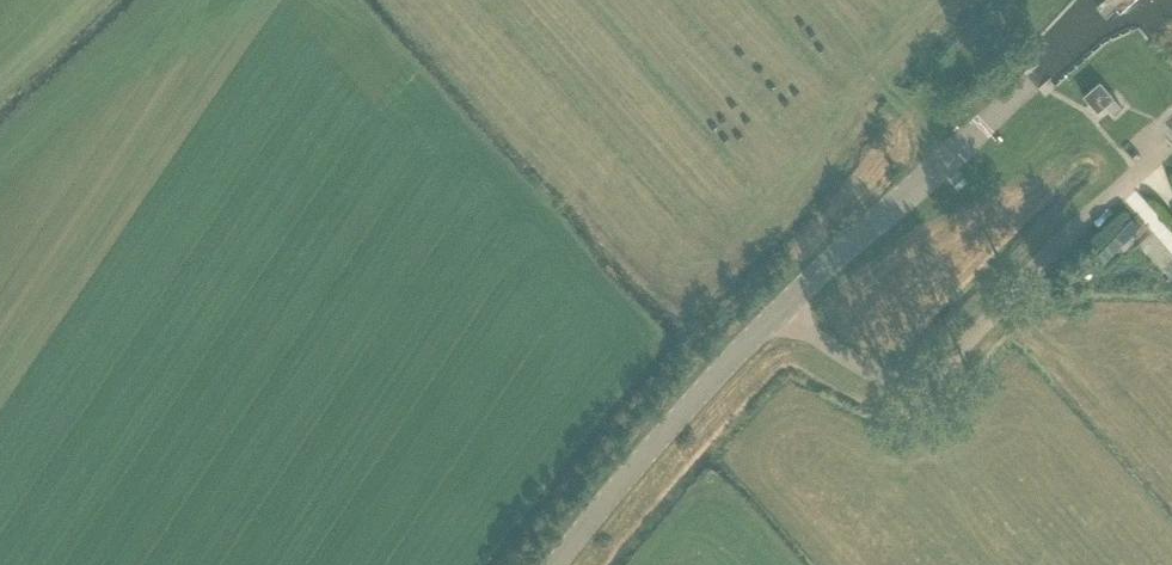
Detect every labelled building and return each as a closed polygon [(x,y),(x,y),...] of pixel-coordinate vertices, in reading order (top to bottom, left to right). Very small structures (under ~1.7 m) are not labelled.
[(1123,107),(1100,81),(1083,96),(1098,113),(1107,106),(1115,114),(1123,107)] [(1106,262),(1140,226),(1133,219),(1098,254),(1106,262)]
